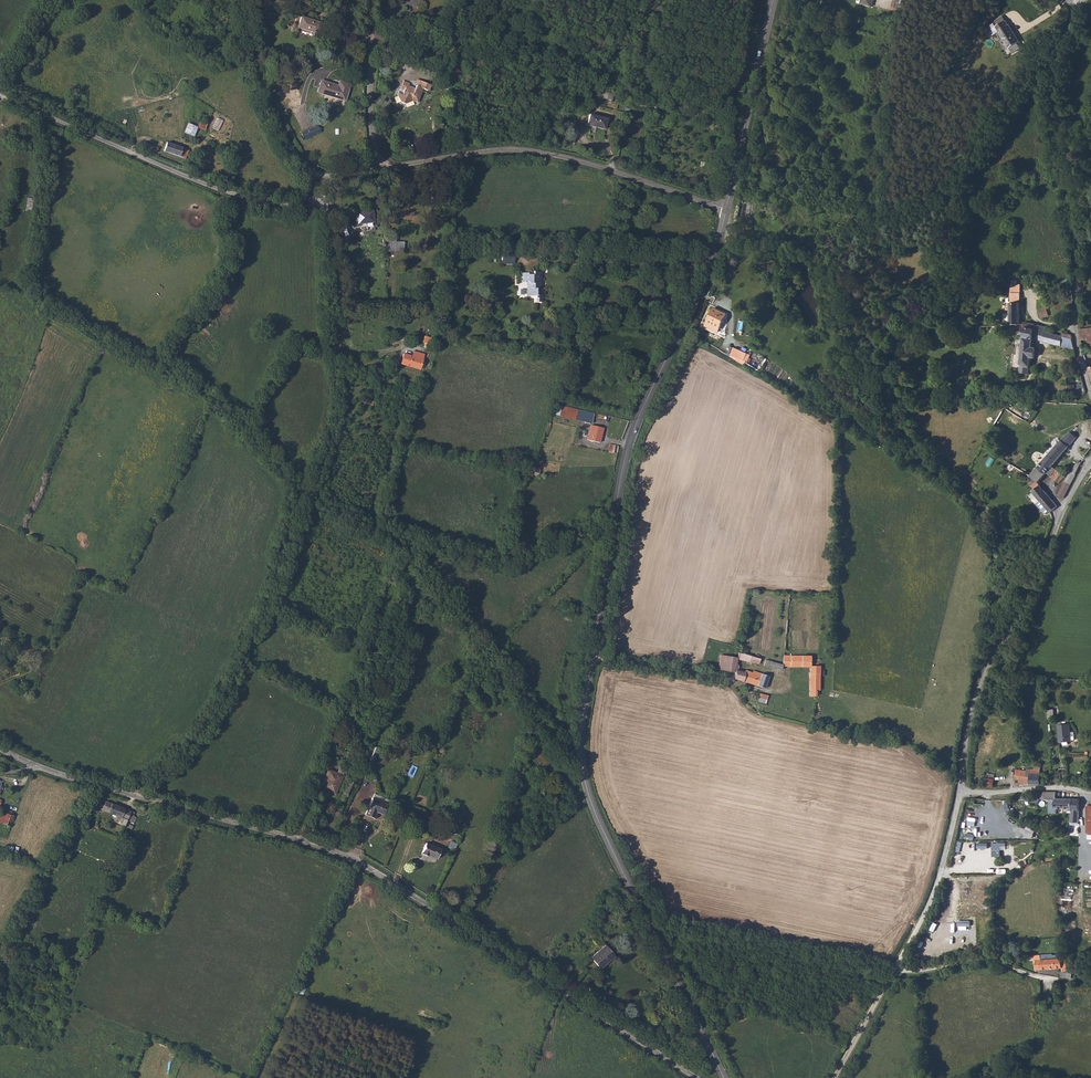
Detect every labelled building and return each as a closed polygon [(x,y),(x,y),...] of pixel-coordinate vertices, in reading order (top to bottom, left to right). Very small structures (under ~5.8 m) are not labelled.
[(301,18),(297,29),(320,37),(324,27),(301,18)] [(995,20),(987,25),(993,33),(999,29),(1009,46),(1010,45),(1013,50),(1021,45),(1018,40),(1020,39),(1010,22),(1008,22),(1006,18),(997,23),(995,20)] [(987,25),(984,27),(989,36),(993,33),(987,25)] [(457,62),(454,66),(461,71),(465,67),(457,62)] [(459,70),(450,66),(444,77),(452,82),(459,70)] [(404,81),(400,91),(404,93),(404,96),(413,100),(415,95),(418,96),(421,87),(416,84),(414,89),(409,87),(410,83),(404,81)] [(321,82),(318,92),(344,102),(350,85),(345,83),(342,90),(321,82)] [(587,115),(584,126),(602,131),(604,119),(587,115)] [(188,123),(182,136),(186,137),(188,134),(193,136),(197,127),(200,128),(204,130),(207,123),(200,120),(199,119),(198,118),(197,118),(195,119),(192,118),(189,124),(188,123)] [(315,123),(304,129),(307,135),(318,130),(315,123)] [(143,142),(140,148),(152,154),(155,147),(143,142)] [(166,142),(163,150),(185,159),(188,151),(166,142)] [(375,212),(359,214),(361,225),(376,223),(375,212)] [(387,235),(386,250),(404,251),(404,241),(396,240),(396,236),(387,235)] [(528,273),(520,273),(521,282),(524,282),(524,281),(528,281),(528,288),(526,288),(526,296),(533,296),(533,298),(536,297),(536,302),(542,301),(541,288),(538,288),(538,281),(540,281),(540,271),(533,271),(533,274),(528,274),(528,273)] [(1011,302),(1011,313),(1020,313),(1020,302),(1011,302)] [(714,308),(707,325),(712,328),(711,330),(715,331),(716,329),(720,331),(728,314),(714,308)] [(1048,311),(1038,313),(1040,319),(1050,317),(1048,311)] [(1011,313),(1010,325),(1019,325),(1020,313),(1011,313)] [(1027,323),(1026,326),(1018,373),(1028,374),(1032,357),(1035,358),(1037,348),(1033,347),(1037,330),(1037,326),(1027,323)] [(1081,329),(1081,339),(1088,339),(1088,343),(1090,342),(1090,328),(1081,329)] [(1046,332),(1044,342),(1053,344),(1054,334),(1046,332)] [(1054,334),(1053,344),(1061,346),(1063,337),(1062,336),(1054,334)] [(1063,337),(1061,346),(1075,349),(1073,339),(1063,337)] [(736,348),(734,354),(748,361),(751,354),(736,348)] [(400,362),(409,365),(419,368),(420,364),(424,353),(414,350),(412,355),(404,352),(400,362)] [(574,419),(583,421),(591,423),(593,414),(576,409),(574,419)] [(590,425),(586,439),(598,443),(602,428),(590,425)] [(1064,436),(1037,468),(1044,474),(1046,472),(1051,466),(1076,437),(1070,430),(1064,436)] [(1076,462),(1070,472),(1074,475),(1078,467),(1079,464),(1076,462)] [(1051,466),(1046,472),(1050,476),(1056,469),(1051,466)] [(1037,468),(1029,476),(1031,478),(1027,483),(1030,486),(1031,486),(1034,489),(1031,491),(1049,513),(1057,506),(1040,486),(1037,482),(1044,474),(1037,468)] [(1056,469),(1050,476),(1054,480),(1061,474),(1056,469)] [(1066,479),(1056,495),(1062,498),(1068,486),(1074,475),(1070,472),(1066,479)] [(1061,474),(1054,480),(1057,483),(1063,476),(1061,474)] [(755,647),(758,635),(751,633),(748,645),(755,647)] [(738,658),(738,659),(758,664),(759,658),(759,656),(759,655),(758,654),(756,655),(755,657),(739,652),(738,658)] [(718,668),(726,669),(735,671),(736,668),(738,659),(738,658),(721,655),(718,668)] [(783,655),(783,666),(809,667),(808,695),(815,695),(815,693),(817,693),(818,690),(818,664),(810,665),(810,658),(810,655),(783,655)] [(736,668),(735,671),(733,677),(742,680),(744,680),(763,687),(767,675),(754,671),(753,672),(745,669),(743,670),(736,668)] [(1068,724),(1057,725),(1058,742),(1069,742),(1068,724)] [(366,755),(371,757),(376,747),(371,745),(366,755)] [(541,746),(532,754),(543,767),(552,759),(541,746)] [(327,768),(319,787),(333,793),(341,774),(327,768)] [(1019,780),(1019,787),(1040,786),(1040,775),(1040,773),(1040,771),(1015,770),(1014,780),(1019,780)] [(1040,775),(1040,786),(1051,786),(1051,776),(1040,775)] [(983,779),(982,786),(993,787),(993,780),(983,779)] [(1034,797),(1033,804),(1037,804),(1036,807),(1039,807),(1039,805),(1042,805),(1043,798),(1034,797)] [(366,808),(381,815),(385,804),(371,798),(366,808)] [(1056,800),(1055,800),(1055,801),(1050,801),(1050,807),(1051,808),(1055,808),(1055,810),(1072,809),(1071,800),(1056,800)] [(113,820),(125,824),(127,819),(134,821),(136,815),(133,814),(134,810),(105,801),(102,809),(116,814),(113,820)] [(6,813),(2,822),(9,825),(12,816),(6,813)] [(425,844),(420,855),(427,857),(427,856),(436,859),(440,850),(425,844)] [(1006,938),(1000,939),(1002,953),(1008,952),(1006,938)] [(604,946),(590,957),(599,968),(611,958),(606,952),(607,950),(604,946)] [(1052,954),(1035,955),(1035,959),(1036,960),(1037,966),(1041,966),(1041,968),(1066,966),(1066,959),(1061,959),(1061,958),(1058,958),(1057,955),(1053,956),(1052,954)]
